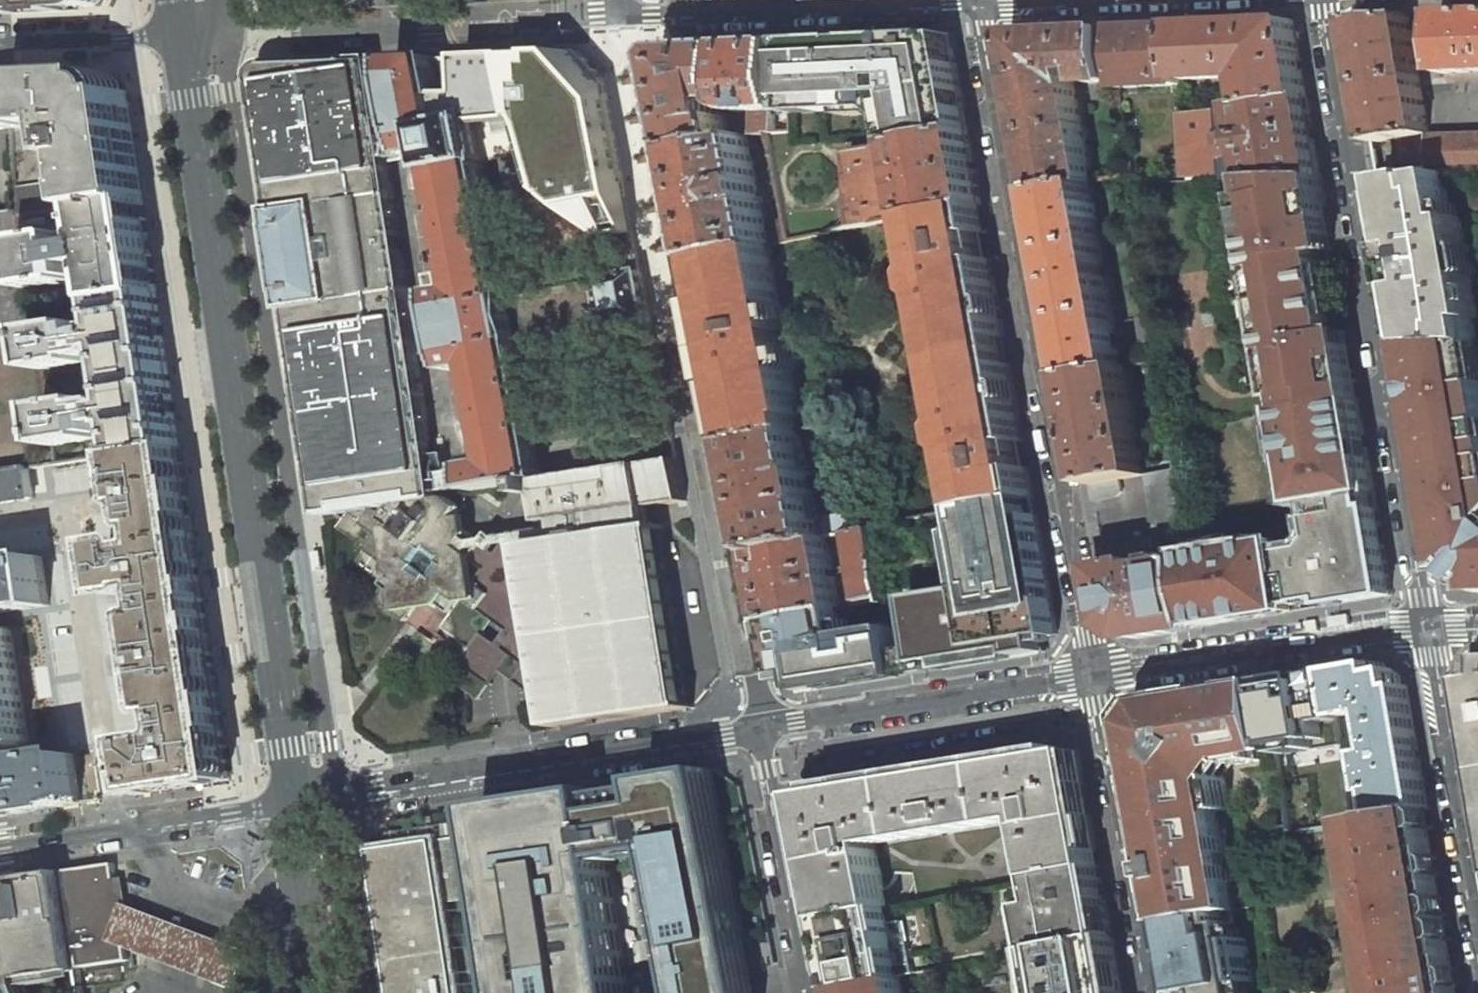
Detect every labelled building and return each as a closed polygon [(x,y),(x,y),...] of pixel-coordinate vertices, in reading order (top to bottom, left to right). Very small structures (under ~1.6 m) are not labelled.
[(97,7),(103,6),(106,4),(109,0),(0,0),(0,11),(97,7)] [(1441,14),(1443,74),(1477,72),(1477,12),(1441,14)] [(1409,15),(1354,17),(1366,83),(1419,74),(1409,15)] [(1294,20),(1244,22),(1246,68),(1253,103),(1307,95),(1294,20)] [(1244,22),(1180,25),(1183,80),(1241,78),(1245,72),(1244,69),(1246,68),(1244,22)] [(1180,25),(1117,28),(1120,88),(1183,85),(1183,80),(1180,25)] [(1110,28),(1011,32),(1018,74),(1073,71),(1089,70),(1090,83),(1117,82),(1110,28)] [(872,39),(790,42),(794,111),(849,108),(849,103),(884,102),(897,113),(902,143),(968,128),(951,35),(872,39)] [(790,42),(733,45),(735,102),(736,107),(741,113),(746,113),(755,114),(757,136),(768,135),(767,133),(795,130),(794,111),(790,42)] [(670,48),(662,57),(680,149),(731,139),(727,116),(724,117),(721,103),(735,102),(733,45),(670,48)] [(580,51),(397,59),(415,156),(437,152),(440,172),(487,163),(489,163),(481,121),(545,109),(561,192),(625,180),(606,80),(580,51)] [(374,60),(274,65),(273,65),(269,66),(266,67),(264,70),(262,72),(261,75),(260,77),(260,81),(280,212),(279,213),(293,309),(294,309),(324,516),(350,512),(440,499),(374,60)] [(1073,71),(1018,74),(1029,134),(1083,123),(1073,71)] [(105,72),(12,76),(13,90),(14,129),(35,128),(34,125),(66,124),(71,156),(84,154),(89,186),(86,186),(89,207),(95,206),(143,199),(127,91),(125,85),(120,79),(113,74),(105,72)] [(1419,74),(1366,83),(1376,143),(1398,139),(1430,134),(1419,74)] [(14,129),(13,90),(0,92),(0,131),(14,129)] [(1253,179),(1321,176),(1307,95),(1253,103),(1184,113),(1187,182),(1253,179)] [(1083,123),(1029,134),(1039,192),(1089,183),(1093,182),(1083,123)] [(968,128),(902,143),(915,217),(919,216),(981,204),(968,128)] [(1398,139),(1403,172),(1436,171),(1445,170),(1477,169),(1477,135),(1430,136),(1430,134),(1398,139)] [(731,139),(680,149),(701,260),(767,247),(769,247),(748,136),(731,139)] [(878,148),(854,154),(858,229),(894,221),(881,148),(878,148)] [(487,163),(440,172),(463,290),(442,294),(470,439),(491,435),(497,463),(475,468),(480,492),(547,479),(521,342),(610,325),(610,326),(652,318),(643,271),(601,279),(601,281),(513,297),(495,205),(487,163)] [(1399,280),(1417,287),(1419,299),(1403,301),(1407,328),(1410,345),(1477,343),(1473,318),(1477,318),(1477,315),(1472,275),(1467,276),(1463,246),(1466,245),(1461,217),(1453,218),(1451,204),(1445,170),(1436,171),(1403,172),(1381,173),(1393,244),(1396,244),(1397,250),(1395,255),(1399,280)] [(1256,243),(1263,286),(1271,289),(1276,316),(1269,322),(1275,352),(1279,352),(1280,362),(1277,368),(1279,381),(1286,379),(1292,412),(1359,400),(1349,346),(1342,347),(1340,333),(1337,333),(1324,253),(1326,252),(1324,238),(1331,237),(1330,233),(1321,176),(1253,179),(1255,192),(1260,196),(1263,210),(1251,213),(1253,227),(1258,231),(1260,242),(1256,243)] [(72,181),(17,189),(19,208),(20,216),(76,209),(72,181)] [(1089,183),(1039,192),(1050,250),(1100,240),(1096,219),(1098,218),(1095,203),(1093,203),(1089,183)] [(68,234),(23,241),(30,288),(75,281),(76,280),(74,266),(102,262),(108,299),(157,293),(143,199),(95,206),(100,245),(71,249),(69,235),(68,234)] [(1135,202),(1126,203),(1128,219),(1137,217),(1135,202)] [(1451,204),(1453,218),(1461,217),(1459,207),(1456,203),(1451,204)] [(1005,337),(992,260),(984,261),(979,236),(987,235),(981,204),(919,216),(934,300),(951,400),(952,400),(1014,388),(1010,364),(1005,365),(1000,338),(1005,337)] [(0,211),(0,471),(55,463),(52,445),(47,407),(41,369),(36,330),(30,288),(23,241),(20,216),(19,208),(0,211)] [(784,220),(773,222),(777,245),(788,243),(784,220)] [(1100,240),(1050,250),(1062,319),(1112,308),(1106,276),(1104,276),(1102,265),(1104,264),(1100,240)] [(1463,246),(1467,276),(1472,275),(1473,275),(1475,272),(1471,246),(1468,245),(1466,245),(1463,246)] [(801,414),(767,247),(701,260),(703,270),(711,276),(713,286),(706,288),(710,305),(715,332),(719,331),(727,370),(723,371),(731,417),(737,415),(739,426),(735,434),(736,442),(799,430),(800,430),(800,429),(798,415),(801,414)] [(1403,301),(1419,299),(1417,287),(1399,280),(1400,287),(1403,301)] [(81,323),(36,330),(41,369),(87,362),(87,358),(109,355),(112,350),(116,349),(120,376),(169,370),(157,293),(108,299),(112,327),(107,328),(108,333),(91,336),(90,328),(82,329),(81,323)] [(1112,308),(1062,319),(1073,377),(1122,367),(1119,348),(1115,348),(1112,329),(1115,328),(1112,308)] [(1215,312),(1201,314),(1203,326),(1217,324),(1215,312)] [(1188,316),(1176,318),(1178,330),(1190,328),(1188,316)] [(1477,343),(1410,345),(1442,533),(1448,569),(1458,568),(1477,543),(1477,385),(1476,374),(1477,374),(1477,343)] [(1122,367),(1073,377),(1077,400),(1078,400),(1089,461),(1088,461),(1092,485),(1121,480),(1146,475),(1127,366),(1122,367)] [(93,400),(47,407),(52,445),(99,438),(98,432),(106,431),(105,423),(121,421),(122,427),(127,426),(131,453),(181,446),(169,370),(120,376),(124,404),(121,404),(116,400),(93,404),(93,400)] [(1014,388),(952,400),(971,510),(1034,498),(1028,468),(1020,469),(1016,443),(1023,442),(1024,442),(1014,388)] [(1251,549),(1191,559),(1202,626),(1293,611),(1292,605),(1331,599),(1332,605),(1392,595),(1359,400),(1292,412),(1289,412),(1299,471),(1306,470),(1311,502),(1320,500),(1323,517),(1318,518),(1322,549),(1283,555),(1282,549),(1251,554),(1251,549)] [(819,539),(799,430),(736,442),(758,551),(819,539)] [(131,453),(128,454),(136,503),(139,505),(144,504),(147,525),(150,527),(156,527),(158,543),(154,548),(139,550),(138,544),(135,542),(109,546),(117,595),(143,591),(145,588),(158,586),(162,615),(151,617),(149,620),(163,711),(166,714),(176,712),(180,738),(139,744),(146,793),(230,780),(181,446),(131,453)] [(34,498),(34,494),(96,484),(94,456),(55,463),(0,471),(0,503),(34,498)] [(547,479),(533,482),(535,496),(543,494),(548,523),(563,521),(566,541),(532,546),(532,550),(536,549),(538,565),(535,565),(537,581),(533,582),(531,582),(533,593),(539,592),(545,632),(539,633),(541,644),(547,643),(553,682),(547,683),(549,694),(551,694),(555,693),(557,709),(561,708),(563,724),(560,724),(560,729),(694,708),(693,704),(692,704),(664,530),(665,529),(665,525),(655,527),(654,517),(652,507),(687,501),(678,459),(547,479)] [(1174,460),(1153,465),(1155,473),(1176,469),(1174,460)] [(1155,473),(1149,474),(1157,525),(1155,537),(1142,539),(1141,533),(1102,539),(1106,567),(1143,561),(1145,569),(1191,559),(1189,548),(1176,469),(1155,473)] [(1121,480),(1092,485),(1095,501),(1119,496),(1123,492),(1121,480)] [(533,593),(531,582),(533,582),(532,579),(527,575),(523,550),(508,540),(498,554),(455,524),(443,516),(450,511),(467,509),(465,495),(440,499),(350,512),(340,527),(369,548),(358,563),(387,585),(376,600),(406,622),(427,593),(431,596),(440,603),(455,614),(445,629),(474,651),(464,666),(476,676),(467,689),(483,701),(504,672),(546,703),(551,694),(549,694),(547,683),(553,682),(547,643),(541,644),(539,633),(545,632),(539,592),(533,593)] [(803,691),(1046,651),(1058,635),(1034,498),(971,510),(875,529),(886,598),(886,602),(841,611),(772,623),(782,676),(803,691)] [(467,509),(450,511),(443,516),(455,524),(467,509)] [(856,532),(847,534),(858,602),(886,598),(875,529),(856,532)] [(819,539),(758,551),(772,623),(841,611),(827,538),(822,539),(819,539)] [(1458,568),(1477,584),(1477,582),(1477,543),(1458,568)] [(0,563),(0,614),(50,606),(43,557),(0,563)] [(1143,561),(1106,567),(1116,619),(1140,636),(1202,626),(1191,559),(1145,569),(1143,561)] [(440,603),(431,596),(428,600),(437,607),(440,603)] [(82,803),(74,754),(13,764),(11,749),(26,747),(29,742),(12,631),(7,627),(0,628),(0,816),(82,803)] [(1379,663),(1332,670),(1339,716),(1372,710),(1379,754),(1367,756),(1373,790),(1378,789),(1382,815),(1428,808),(1407,685),(1400,686),(1398,674),(1393,670),(1380,672),(1379,663)] [(1473,676),(1474,679),(1467,680),(1477,746),(1477,675),(1473,676)] [(1293,713),(1287,678),(1270,680),(1293,830),(1356,820),(1342,732),(1312,737),(1308,710),(1293,713)] [(1134,723),(1158,853),(1163,882),(1163,883),(1164,883),(1164,884),(1165,884),(1165,885),(1166,885),(1167,885),(1168,885),(1169,885),(1170,893),(1172,903),(1171,903),(1171,904),(1170,904),(1170,905),(1169,905),(1169,906),(1168,906),(1168,907),(1168,908),(1168,909),(1170,924),(1218,916),(1228,914),(1239,912),(1221,812),(1235,810),(1230,781),(1226,778),(1236,764),(1240,767),(1256,765),(1267,763),(1266,758),(1265,752),(1277,751),(1280,750),(1270,680),(1208,691),(1151,700),(1143,711),(1134,723)] [(1079,751),(986,766),(996,825),(1029,820),(1040,878),(1099,867),(1089,809),(1079,751)] [(986,766),(895,781),(905,840),(996,825),(986,766)] [(755,981),(714,770),(648,781),(649,788),(601,795),(600,788),(514,802),(519,832),(489,837),(499,892),(515,992),(628,992),(609,862),(664,854),(691,992),(737,992),(755,981)] [(895,781),(805,795),(829,919),(888,908),(884,890),(876,845),(905,840),(895,781)] [(484,807),(489,837),(519,832),(514,802),(484,807)] [(1379,960),(1377,964),(1382,992),(1460,992),(1444,900),(1438,865),(1432,833),(1428,808),(1382,815),(1356,820),(1360,849),(1359,853),(1366,897),(1370,901),(1371,908),(1379,960)] [(379,853),(399,992),(457,992),(442,902),(499,892),(489,837),(392,851),(379,853)] [(119,879),(116,863),(65,872),(79,970),(131,962),(129,946),(123,911),(119,879)] [(1040,878),(1023,882),(1037,950),(1112,936),(1105,901),(1099,867),(1040,878)] [(58,974),(79,970),(65,872),(61,872),(0,882),(0,949),(5,982),(8,982),(58,974)] [(126,903),(131,905),(127,877),(119,879),(123,911),(126,903)] [(123,911),(129,946),(240,991),(255,952),(131,905),(126,903),(123,911)] [(888,908),(829,919),(842,988),(901,977),(915,974),(905,922),(891,925),(888,908)] [(1232,944),(1228,914),(1218,916),(1223,945),(1232,944)] [(1170,924),(1177,961),(1183,992),(1231,992),(1230,988),(1239,986),(1232,944),(1223,945),(1218,916),(1170,924)] [(1342,925),(1308,929),(1309,942),(1344,937),(1342,925)] [(1037,950),(1043,981),(1048,980),(1051,992),(1122,992),(1112,936),(1037,950)] [(26,987),(59,981),(58,974),(8,982),(10,992),(27,992),(26,987)] [(901,977),(842,988),(843,992),(904,992),(901,977)] [(737,992),(757,992),(755,981),(737,992)]
